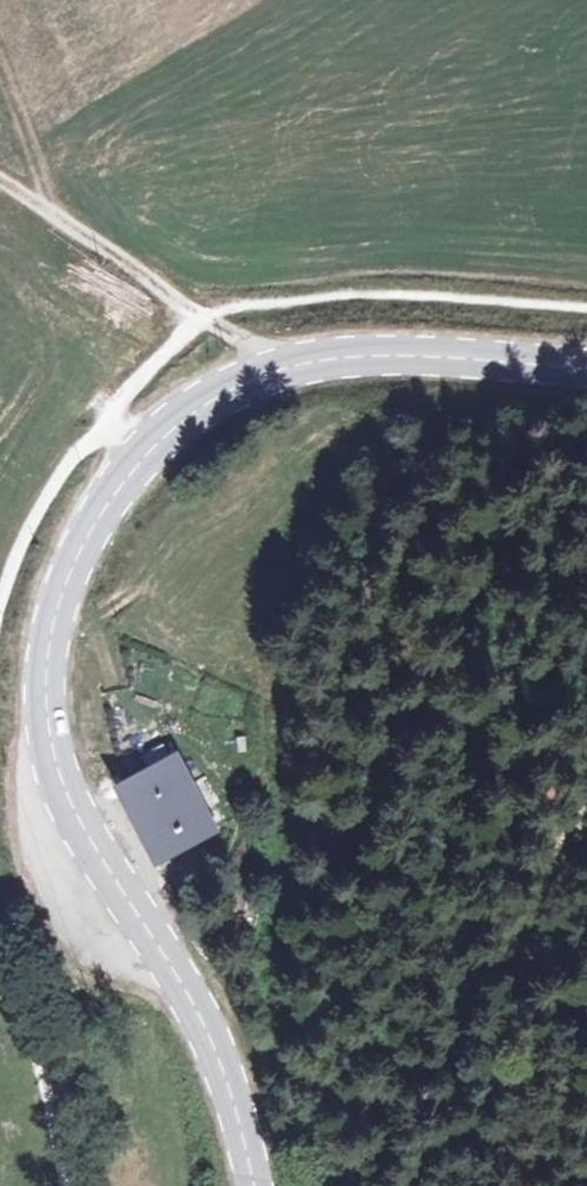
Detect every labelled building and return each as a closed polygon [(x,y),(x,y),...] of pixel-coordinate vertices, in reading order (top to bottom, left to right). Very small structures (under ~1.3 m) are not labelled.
[(160,746),(108,775),(152,855),(202,824),(160,746)]
